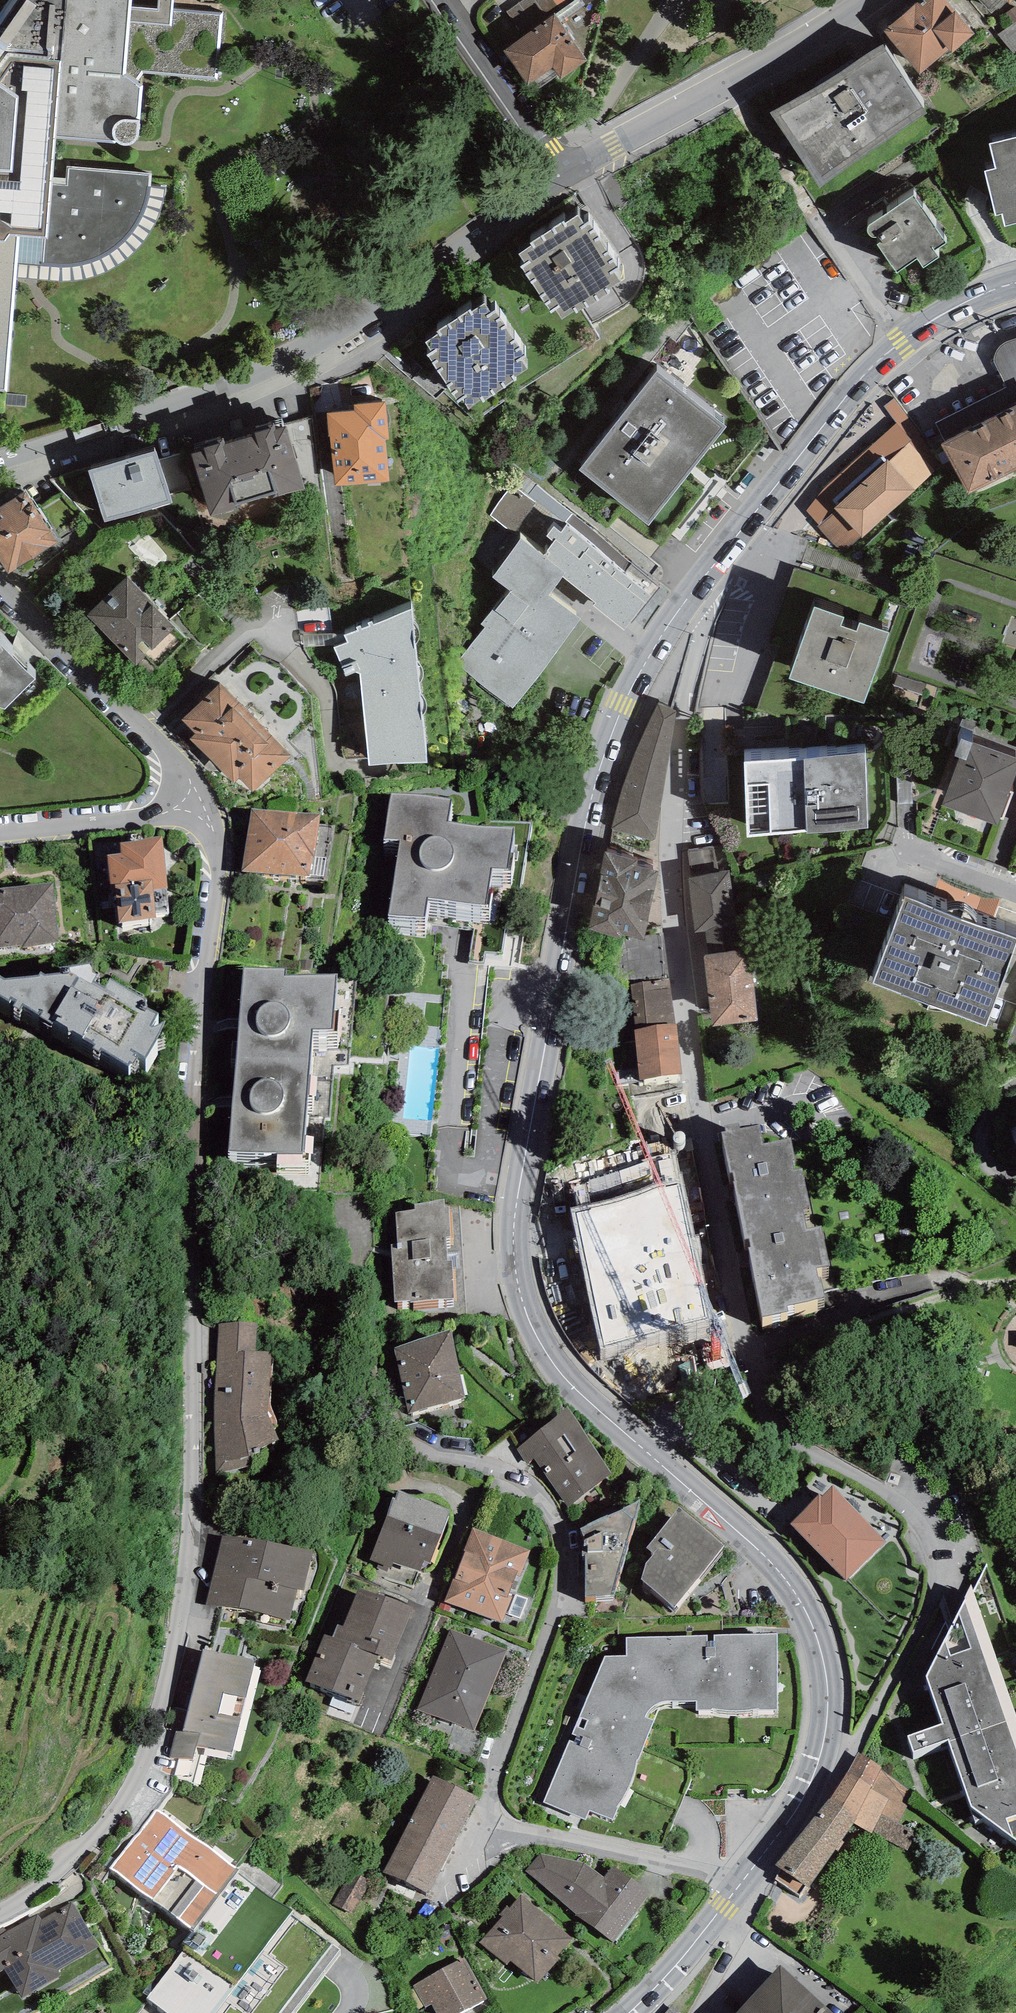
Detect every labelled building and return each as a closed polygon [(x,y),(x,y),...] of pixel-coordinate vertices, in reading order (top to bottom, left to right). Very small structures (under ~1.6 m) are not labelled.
[(7,389),(15,262),(63,266),(95,259),(117,245),(135,228),(147,199),(150,172),(67,168),(69,138),(117,140),(131,141),(136,135),(141,82),(136,79),(142,71),(215,78),(219,13),(130,6),(130,0),(7,0),(0,10),(0,388),(7,389)] [(974,29),(950,0),(915,0),(916,1),(884,27),(918,69),(949,44),(951,47),(974,29)] [(588,58),(553,10),(503,46),(538,94),(588,58)] [(1015,47),(1015,17),(1001,29),(1015,47)] [(928,107),(882,37),(772,109),(818,179),(928,107)] [(990,137),(996,162),(985,164),(996,209),(1002,207),(1005,219),(1015,216),(1015,131),(990,137)] [(945,237),(914,189),(870,217),(869,221),(868,224),(868,227),(870,229),(873,231),(876,231),(878,229),(882,235),(877,238),(896,267),(917,253),(923,261),(938,251),(934,245),(945,237)] [(578,209),(567,216),(565,213),(530,237),(532,239),(519,248),(525,258),(520,261),(552,307),(556,304),(561,313),(574,305),(576,307),(610,284),(608,282),(621,273),(615,265),(619,261),(589,216),(584,218),(578,209)] [(485,297),(473,304),(471,301),(437,325),(438,327),(425,336),(431,346),(427,349),(458,395),(462,393),(468,401),(480,393),(482,396),(517,372),(514,370),(527,361),(522,353),(526,349),(496,304),(490,306),(485,297)] [(1003,343),(997,348),(994,354),(994,361),(1007,386),(935,423),(944,444),(1015,406),(1015,339),(1003,343)] [(727,423),(656,366),(578,463),(649,520),(727,423)] [(944,464),(894,397),(884,406),(897,423),(822,490),(807,511),(819,526),(817,527),(844,555),(862,537),(863,539),(944,464)] [(385,398),(353,401),(353,407),(327,410),(335,482),(389,477),(385,436),(389,435),(385,398)] [(941,445),(968,496),(1015,472),(1015,406),(944,444),(941,445)] [(203,445),(191,449),(210,512),(242,503),(240,498),(273,488),(275,493),(305,484),(286,422),(271,426),(270,421),(252,427),(253,430),(221,440),(220,437),(202,442),(203,445)] [(155,446),(88,467),(104,520),(172,499),(155,446)] [(514,484),(489,514),(518,536),(520,534),(565,568),(563,571),(597,597),(593,602),(623,626),(659,581),(544,490),(535,501),(514,484)] [(9,570),(58,539),(25,488),(0,503),(0,557),(9,570)] [(520,534),(518,536),(491,572),(510,586),(504,594),(503,593),(480,623),(484,626),(457,662),(513,704),(591,600),(593,602),(597,597),(563,571),(565,568),(520,534)] [(126,573),(87,613),(114,640),(154,600),(126,573)] [(188,634),(154,600),(114,640),(152,678),(162,668),(158,664),(188,634)] [(411,606),(346,633),(349,639),(334,644),(344,670),(360,665),(370,760),(426,755),(411,606)] [(814,608),(790,679),(864,704),(889,633),(859,622),(856,632),(840,626),(844,617),(814,608)] [(0,637),(0,703),(4,705),(36,673),(0,637)] [(235,696),(220,680),(182,717),(195,731),(190,736),(233,779),(238,774),(253,789),(291,752),(272,733),(267,737),(230,700),(235,696)] [(676,709),(659,703),(636,750),(623,784),(610,828),(655,836),(676,709)] [(1015,774),(1015,759),(972,743),(973,742),(961,738),(954,756),(959,757),(941,806),(997,826),(1015,774)] [(866,753),(743,762),(747,837),(806,831),(806,835),(868,829),(866,753)] [(897,776),(898,804),(913,803),(912,776),(897,776)] [(391,818),(384,864),(401,867),(388,942),(424,948),(428,927),(486,936),(492,898),(507,901),(514,861),(448,850),(451,828),(391,818)] [(322,834),(252,821),(241,884),(309,895),(312,877),(314,877),(322,834)] [(637,853),(606,846),(588,925),(622,932),(623,928),(643,933),(658,865),(635,860),(637,853)] [(162,853),(120,857),(121,868),(107,869),(111,908),(116,907),(119,939),(156,936),(155,923),(168,921),(162,853)] [(730,870),(688,875),(694,930),(706,928),(708,950),(742,947),(738,913),(735,914),(730,870)] [(58,949),(52,895),(15,899),(21,953),(58,949)] [(905,898),(873,984),(986,1026),(1015,945),(1015,939),(976,924),(975,919),(973,916),(968,911),(959,910),(951,910),(946,913),(905,898)] [(15,899),(0,901),(0,955),(21,953),(15,899)] [(662,940),(620,944),(623,980),(665,976),(662,940)] [(704,951),(713,1021),(758,1016),(750,946),(742,947),(708,950),(704,951)] [(632,993),(637,1043),(675,1040),(670,990),(632,993)] [(157,1043),(141,1033),(146,1026),(111,1005),(109,1008),(93,1000),(93,991),(60,992),(60,999),(5,1005),(0,1002),(0,1003),(0,1021),(9,1027),(12,1024),(16,1026),(12,1029),(20,1034),(23,1029),(40,1038),(38,1040),(51,1047),(53,1046),(81,1064),(82,1062),(94,1069),(92,1072),(99,1076),(101,1074),(129,1090),(130,1087),(133,1090),(140,1080),(145,1083),(165,1051),(152,1052),(157,1043)] [(286,998),(244,994),(236,1086),(309,1093),(312,1064),(332,1066),(333,1065),(338,1065),(340,1043),(334,1042),(337,1012),(285,1007),(286,998)] [(1006,1048),(1015,1051),(1015,1019),(1006,1048)] [(637,1043),(634,1044),(640,1095),(682,1091),(676,1039),(675,1040),(637,1043)] [(236,1086),(229,1175),(278,1184),(277,1188),(309,1193),(310,1174),(304,1173),(309,1093),(236,1086)] [(739,1127),(726,1129),(727,1136),(723,1137),(729,1173),(733,1172),(742,1220),(802,1209),(810,1207),(803,1170),(794,1172),(793,1163),(795,1162),(791,1141),(763,1146),(760,1129),(740,1133),(739,1127)] [(624,1194),(573,1207),(601,1348),(713,1319),(680,1177),(662,1179),(624,1194)] [(414,1210),(396,1213),(397,1243),(391,1244),(396,1302),(454,1298),(452,1261),(448,1261),(446,1237),(451,1236),(450,1207),(446,1206),(446,1199),(414,1203),(414,1210)] [(806,1231),(802,1209),(742,1220),(746,1241),(748,1240),(762,1317),(789,1312),(788,1307),(825,1300),(821,1281),(818,1282),(816,1269),(829,1266),(822,1228),(806,1231)] [(410,1412),(468,1400),(450,1329),(396,1348),(410,1412)] [(207,1421),(216,1480),(277,1457),(268,1429),(271,1366),(256,1364),(258,1334),(218,1331),(207,1421)] [(570,1410),(515,1449),(524,1463),(533,1458),(566,1507),(612,1474),(570,1410)] [(885,1554),(832,1500),(822,1511),(818,1508),(791,1535),(847,1592),(885,1554)] [(421,1517),(399,1508),(397,1514),(393,1512),(368,1573),(418,1593),(425,1576),(430,1577),(451,1526),(422,1514),(421,1517)] [(639,1521),(581,1543),(586,1555),(583,1555),(584,1567),(587,1567),(585,1609),(612,1611),(639,1521)] [(724,1569),(679,1528),(646,1563),(654,1570),(647,1576),(641,1593),(674,1623),(724,1569)] [(530,1563),(473,1539),(443,1609),(502,1633),(508,1619),(519,1623),(528,1603),(516,1598),(530,1563)] [(314,1569),(223,1544),(204,1611),(290,1634),(298,1606),(303,1607),(314,1569)] [(971,1602),(928,1696),(943,1742),(909,1752),(913,1768),(948,1757),(970,1822),(1015,1857),(1015,1732),(971,1602)] [(413,1627),(358,1604),(343,1641),(338,1639),(333,1651),(325,1648),(305,1696),(361,1719),(379,1675),(391,1680),(413,1627)] [(450,1636),(416,1716),(473,1740),(508,1660),(450,1636)] [(706,1645),(627,1647),(626,1666),(605,1665),(544,1810),(586,1828),(589,1820),(614,1830),(618,1818),(624,1807),(632,1793),(635,1780),(636,1770),(638,1770),(654,1734),(646,1730),(648,1726),(652,1721),(656,1719),(663,1716),(669,1715),(696,1715),(696,1725),(712,1725),(713,1722),(722,1725),(737,1725),(749,1724),(758,1722),(759,1724),(777,1724),(777,1649),(735,1649),(723,1648),(715,1647),(706,1645)] [(255,1678),(203,1662),(182,1738),(176,1736),(170,1761),(178,1763),(174,1777),(194,1793),(202,1762),(233,1769),(255,1678)] [(915,1798),(859,1762),(846,1783),(889,1807),(883,1820),(898,1828),(915,1798)] [(846,1783),(829,1811),(856,1831),(873,1839),(883,1820),(889,1807),(846,1783)] [(427,1907),(479,1811),(433,1787),(382,1883),(427,1907)] [(856,1831),(829,1811),(775,1876),(808,1899),(856,1831)] [(898,1828),(883,1820),(873,1839),(908,1856),(917,1837),(898,1828)] [(231,1882),(156,1821),(109,1879),(153,1914),(154,1913),(193,1945),(195,1946),(242,1888),(233,1879),(231,1882)] [(651,1901),(613,1872),(605,1883),(585,1868),(544,1859),(542,1857),(522,1879),(613,1950),(651,1901)] [(242,1888),(195,1946),(193,1945),(143,2008),(149,2012),(304,2012),(342,1965),(295,1928),(294,1930),(242,1888)] [(521,1901),(480,1947),(508,1972),(511,1968),(538,1992),(560,1968),(557,1965),(572,1947),(521,1901)] [(0,1940),(0,1981),(4,1979),(23,2011),(61,1989),(57,1983),(100,1958),(71,1908),(41,1925),(37,1919),(0,1940)] [(781,1961),(733,2012),(839,2012),(781,1961)] [(413,1991),(425,2012),(428,2012),(431,2011),(432,2012),(476,2012),(488,2007),(464,1964),(413,1991)]
